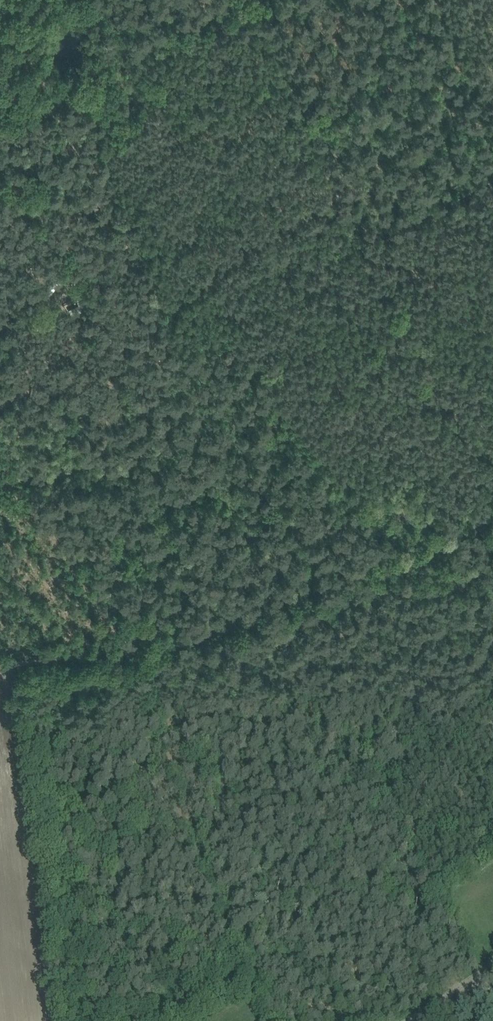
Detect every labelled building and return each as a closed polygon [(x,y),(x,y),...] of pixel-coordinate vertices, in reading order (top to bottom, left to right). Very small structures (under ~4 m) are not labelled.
[(248,1017),(256,1015),(253,1003),(245,1006),(248,1017)]
